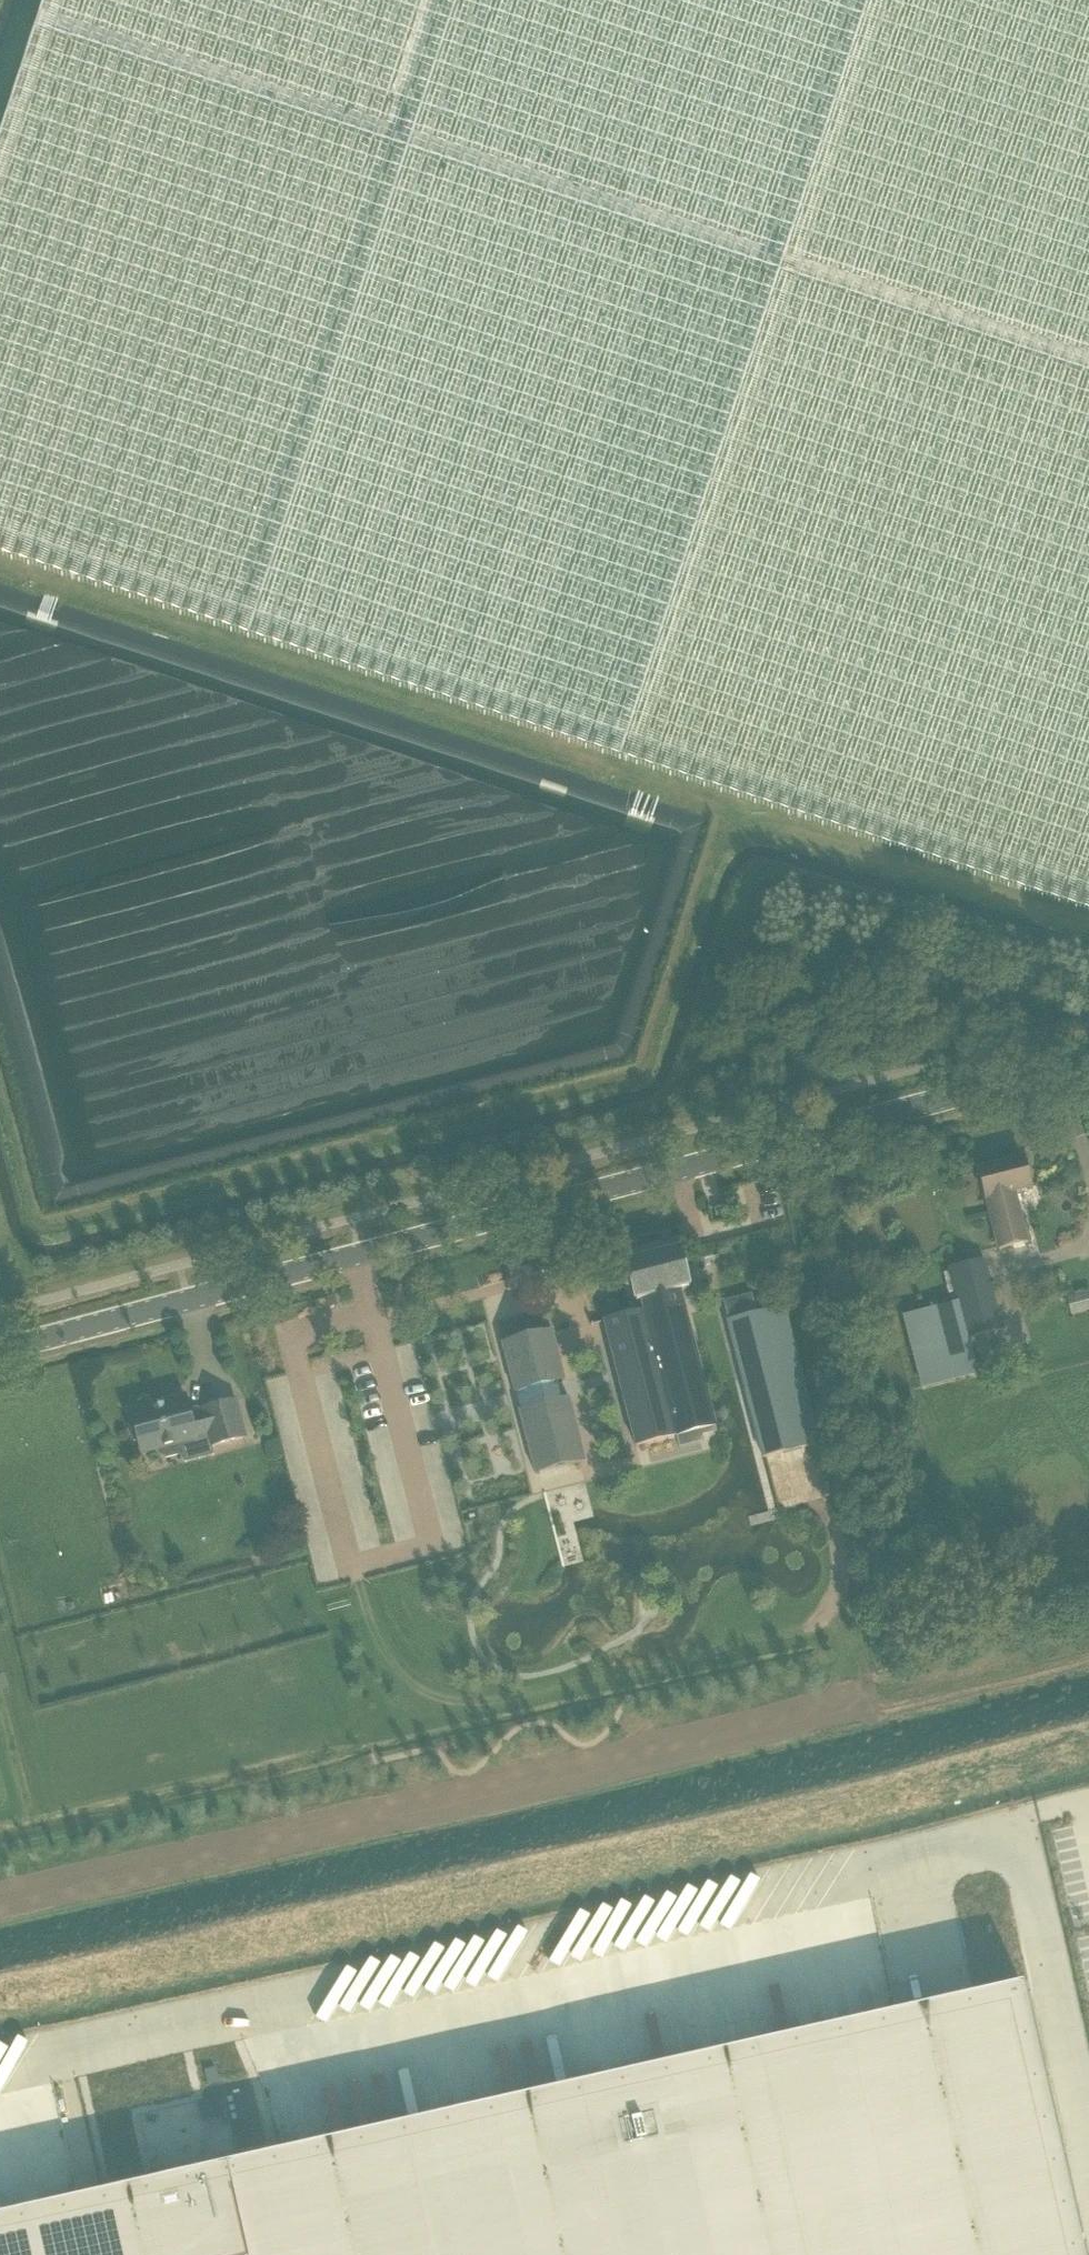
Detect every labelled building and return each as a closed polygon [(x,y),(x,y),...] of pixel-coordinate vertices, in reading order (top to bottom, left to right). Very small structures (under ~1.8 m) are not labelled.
[(0,143),(0,554),(1088,912),(1088,0),(47,0),(0,143)] [(1023,1158),(979,1170),(999,1249),(1027,1242),(1014,1191),(1030,1187),(1023,1158)] [(723,1216),(720,1206),(713,1208),(716,1217),(723,1216)] [(641,1300),(644,1310),(646,1320),(685,1310),(680,1290),(689,1288),(679,1248),(627,1261),(637,1301),(641,1300)] [(968,1339),(1003,1329),(985,1260),(950,1269),(958,1300),(968,1339)] [(1075,1311),(1088,1308),(1088,1290),(1072,1293),(1075,1311)] [(903,1316),(922,1389),(978,1374),(968,1339),(958,1300),(903,1316)] [(795,1348),(784,1306),(728,1320),(739,1362),(795,1348)] [(604,1320),(614,1361),(654,1351),(646,1320),(644,1310),(604,1320)] [(646,1320),(654,1351),(676,1436),(715,1426),(685,1310),(646,1320)] [(551,1328),(502,1340),(507,1358),(514,1356),(524,1393),(516,1395),(518,1405),(526,1402),(537,1448),(529,1450),(535,1472),(584,1460),(551,1328)] [(138,1440),(142,1453),(143,1453),(159,1448),(161,1455),(166,1458),(178,1455),(181,1449),(179,1443),(195,1439),(197,1439),(196,1436),(208,1433),(211,1444),(211,1446),(246,1437),(245,1435),(244,1436),(236,1402),(236,1400),(201,1409),(202,1413),(191,1416),(186,1396),(184,1397),(164,1403),(164,1402),(163,1402),(162,1403),(154,1405),(153,1404),(153,1405),(153,1406),(133,1411),(132,1411),(130,1411),(134,1424),(130,1425),(134,1442),(138,1440)] [(334,1444),(353,1439),(347,1420),(329,1425),(334,1444)] [(248,2254),(1084,2254),(1023,1986),(228,2166),(248,2254)] [(205,2071),(208,2084),(218,2082),(215,2068),(205,2071)] [(228,2166),(0,2218),(0,2254),(248,2254),(228,2166)]
